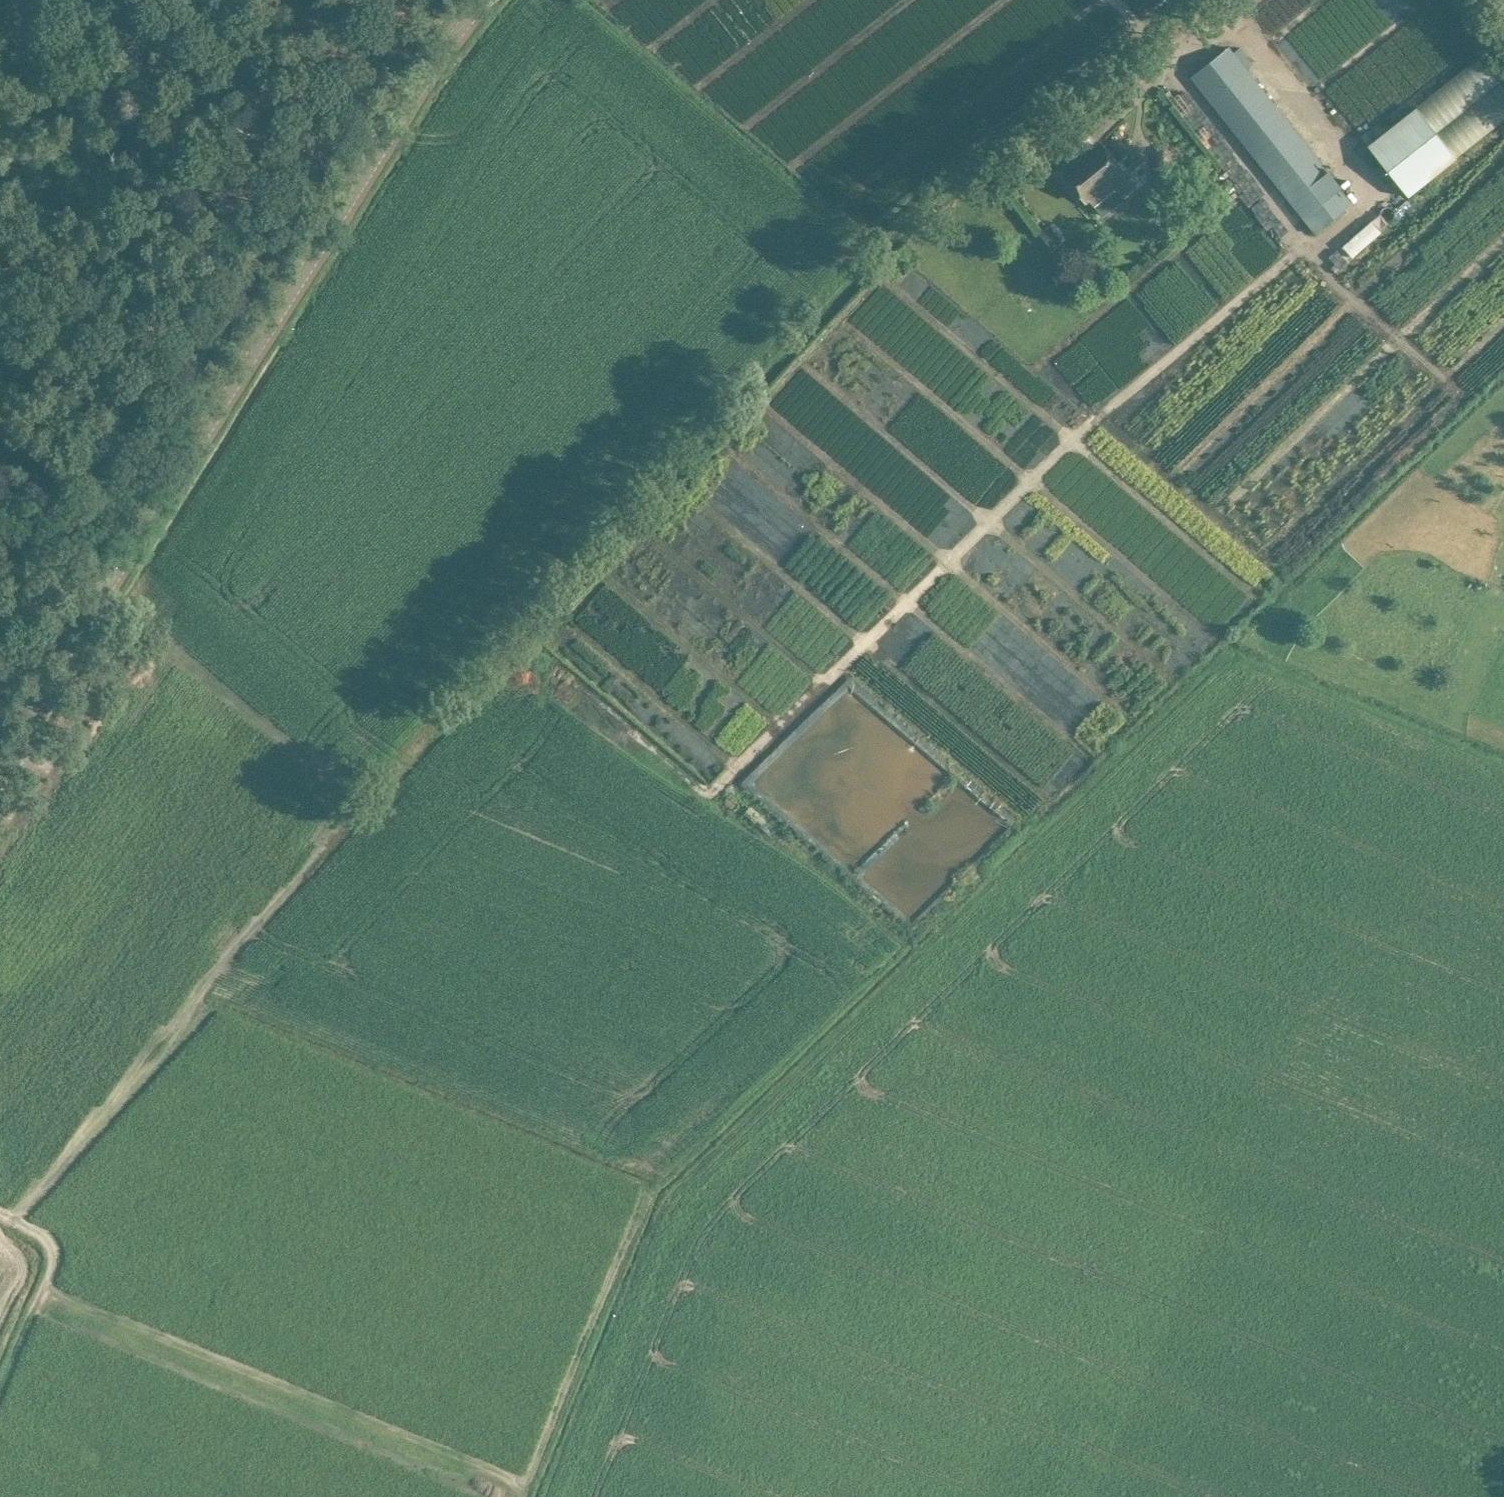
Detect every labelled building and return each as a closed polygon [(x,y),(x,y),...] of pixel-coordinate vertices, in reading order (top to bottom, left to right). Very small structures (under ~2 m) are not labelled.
[(1191,77),(1204,93),(1316,234),(1354,204),(1229,47),(1191,77)] [(1417,108),(1369,146),(1409,197),(1457,159),(1503,121),(1503,88),(1480,58),(1417,108)] [(1087,202),(1089,200),(1103,216),(1124,200),(1117,191),(1128,183),(1122,174),(1124,173),(1102,145),(1065,175),(1087,202)] [(1179,214),(1169,222),(1179,234),(1189,226),(1179,214)] [(1101,289),(1091,289),(1091,299),(1101,298),(1101,289)]
